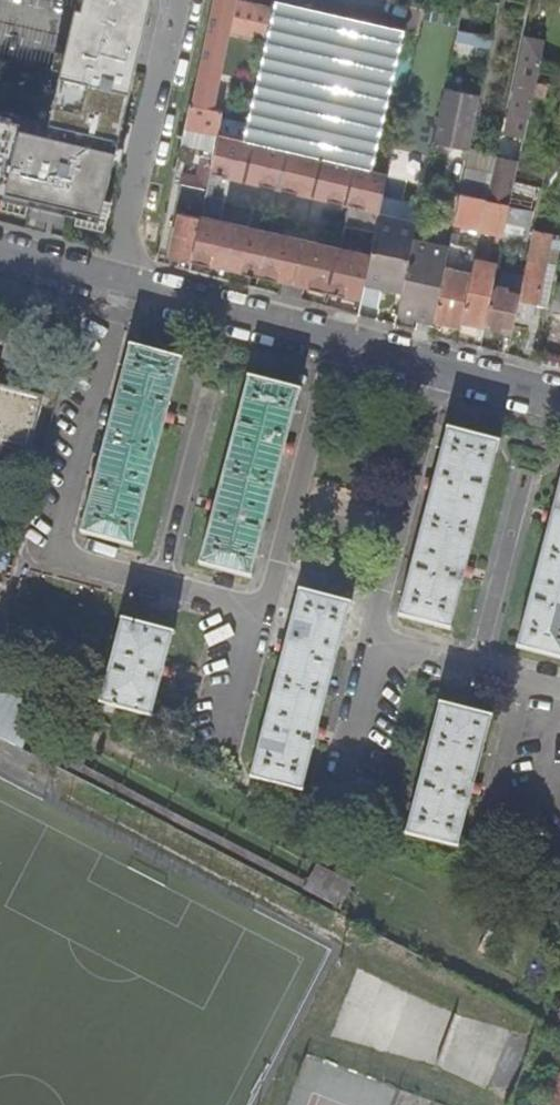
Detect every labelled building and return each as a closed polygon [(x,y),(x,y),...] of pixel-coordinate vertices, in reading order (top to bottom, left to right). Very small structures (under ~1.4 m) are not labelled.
[(104,224),(157,0),(89,0),(51,145),(0,134),(0,203),(104,224)] [(194,104),(212,109),(235,0),(215,0),(194,104)] [(279,5),(252,126),(249,141),(378,170),(408,31),(281,2),(277,2),(277,4),(279,5)] [(459,30),(457,42),(491,49),(494,37),(459,30)] [(508,134),(525,137),(537,81),(542,58),(546,40),(529,36),(508,134)] [(542,58),(537,81),(554,85),(559,62),(542,58)] [(445,87),(434,142),(470,149),(481,94),(445,87)] [(194,104),(191,104),(191,105),(183,144),(206,149),(205,154),(204,154),(199,176),(184,173),(182,185),(207,190),(215,154),(219,134),(223,118),(224,111),(212,109),(194,104)] [(249,141),(219,134),(215,154),(227,156),(224,170),(275,182),(279,167),(302,172),(298,187),(342,196),(345,182),(356,184),(353,199),(383,205),(390,172),(378,170),(249,141)] [(215,154),(207,190),(201,217),(200,220),(289,240),(281,279),(304,284),(313,245),(372,258),(381,214),(383,205),(353,199),(356,184),(345,182),(342,196),(298,187),(302,172),(279,167),(275,182),(224,170),(227,156),(215,154)] [(510,203),(515,182),(520,158),(497,154),(493,174),(488,199),(510,203)] [(461,193),(488,199),(493,174),(466,169),(461,193)] [(510,203),(503,242),(526,247),(539,187),(515,182),(510,203)] [(482,228),(488,199),(461,193),(454,223),(482,228)] [(169,257),(191,261),(191,260),(200,220),(201,217),(178,212),(169,257)] [(372,258),(366,283),(403,290),(413,245),(418,221),(381,214),(372,258)] [(289,240),(200,220),(191,260),(281,279),(289,240)] [(522,292),(516,319),(537,323),(538,318),(540,308),(549,259),(554,233),(535,229),(522,292)] [(372,258),(313,245),(304,284),(363,297),(366,283),(372,258)] [(403,290),(399,309),(435,317),(445,268),(448,253),(413,245),(403,290)] [(540,308),(548,309),(558,261),(549,259),(540,308)] [(462,320),(485,325),(494,286),(498,266),(475,261),(472,274),(462,320)] [(435,317),(434,323),(461,328),(462,320),(472,274),(445,268),(435,317)] [(494,286),(485,325),(513,331),(516,319),(522,292),(494,286)] [(544,365),(546,365),(559,369),(559,293),(544,365)] [(538,318),(546,319),(548,309),(540,308),(538,318)] [(132,547),(180,360),(130,347),(81,534),(132,547)] [(251,579),(300,391),(251,378),(202,566),(251,579)] [(44,396),(0,385),(0,463),(7,465),(11,447),(30,452),(44,396)] [(450,631),(499,443),(450,430),(400,617),(450,631)] [(519,649),(559,659),(559,492),(519,649)] [(3,507),(0,519),(0,526),(7,528),(15,530),(23,531),(27,514),(3,507)] [(7,528),(6,533),(0,559),(7,561),(15,530),(7,528)] [(15,563),(23,531),(15,530),(7,561),(15,563)] [(322,642),(341,646),(352,604),(301,590),(289,637),(300,639),(302,631),(324,636),(322,642)] [(150,718),(173,634),(123,620),(101,704),(150,718)] [(302,792),(341,646),(322,642),(324,636),(302,631),(300,639),(289,637),(252,779),(302,792)] [(408,834),(458,848),(493,716),(442,704),(408,834)] [(337,912),(350,887),(314,869),(301,893),(337,912)] [(494,940),(484,935),(474,955),(483,960),(494,940)] [(460,1014),(439,1071),(488,1089),(509,1032),(460,1014)] [(550,1099),(547,1104),(559,1104),(559,1088),(554,1087),(550,1099)]
